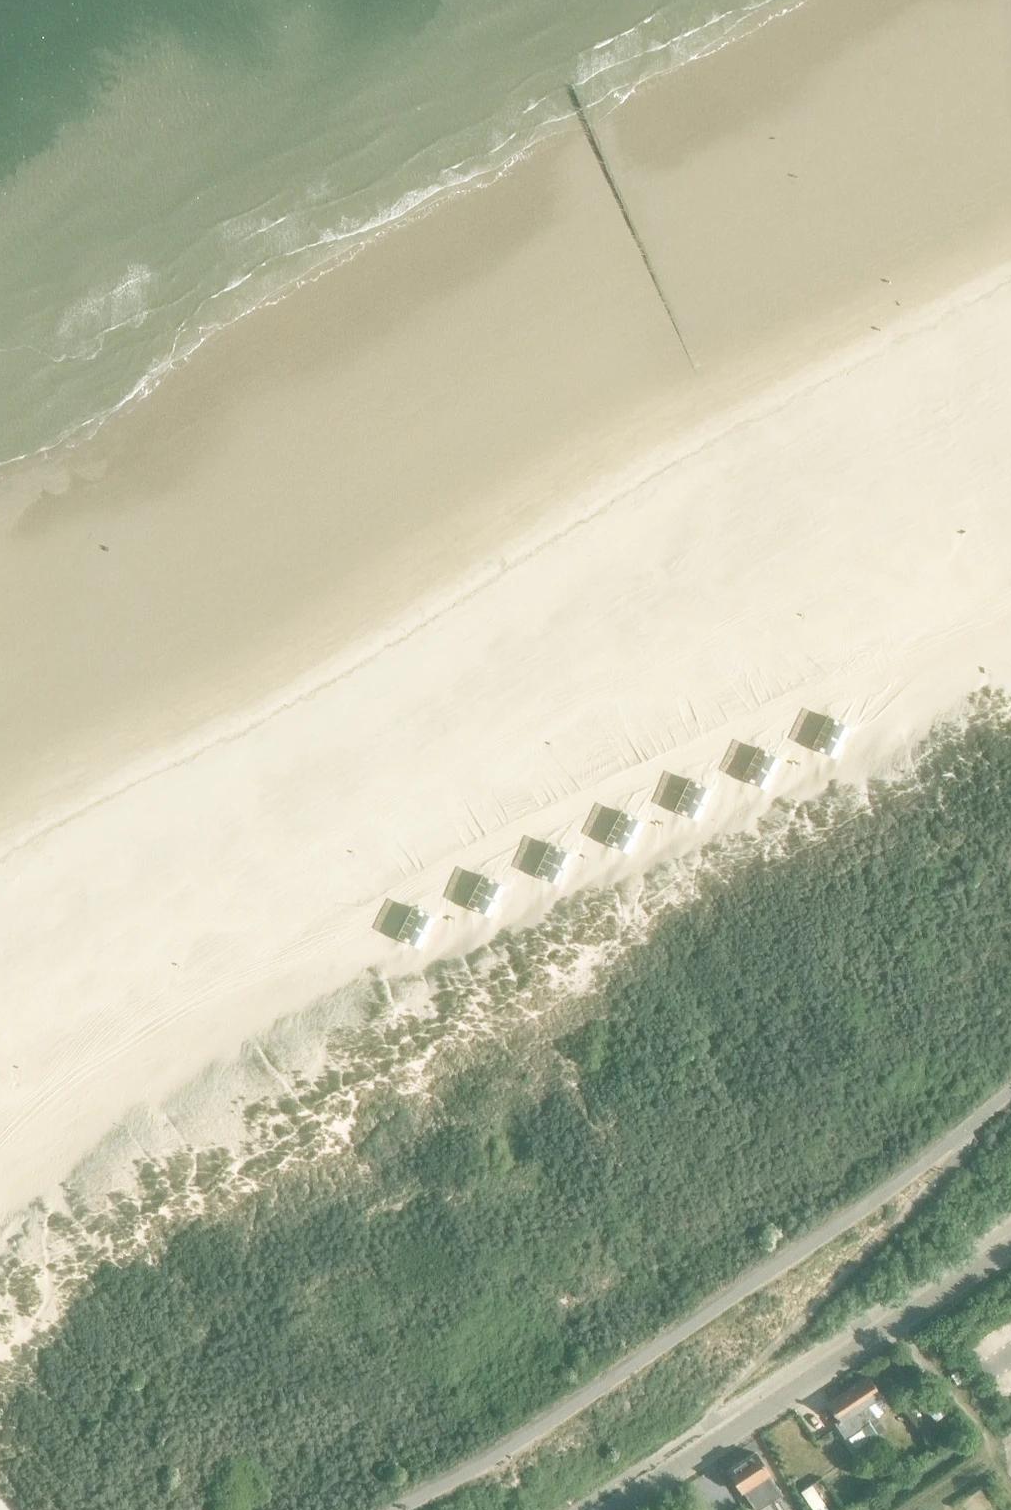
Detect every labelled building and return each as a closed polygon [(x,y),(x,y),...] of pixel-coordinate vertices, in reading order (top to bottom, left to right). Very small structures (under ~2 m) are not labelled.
[(525,879),(546,893),(565,864),(544,850),(525,879)] [(390,940),(408,955),(429,929),(411,915),(390,940)] [(884,1405),(878,1396),(866,1378),(846,1392),(867,1424),(875,1418),(871,1414),(884,1405)] [(867,1424),(846,1392),(845,1391),(826,1405),(837,1422),(834,1424),(845,1439),(847,1438),(855,1450),(867,1442),(865,1439),(873,1433),(867,1424)] [(875,1418),(867,1424),(873,1433),(876,1437),(883,1432),(875,1418)] [(726,1471),(740,1492),(742,1491),(755,1509),(759,1508),(769,1501),(781,1494),(767,1474),(753,1453),(726,1471)] [(829,1472),(817,1478),(834,1508),(846,1502),(829,1472)] [(798,1493),(810,1509),(827,1509),(810,1485),(798,1493)]
